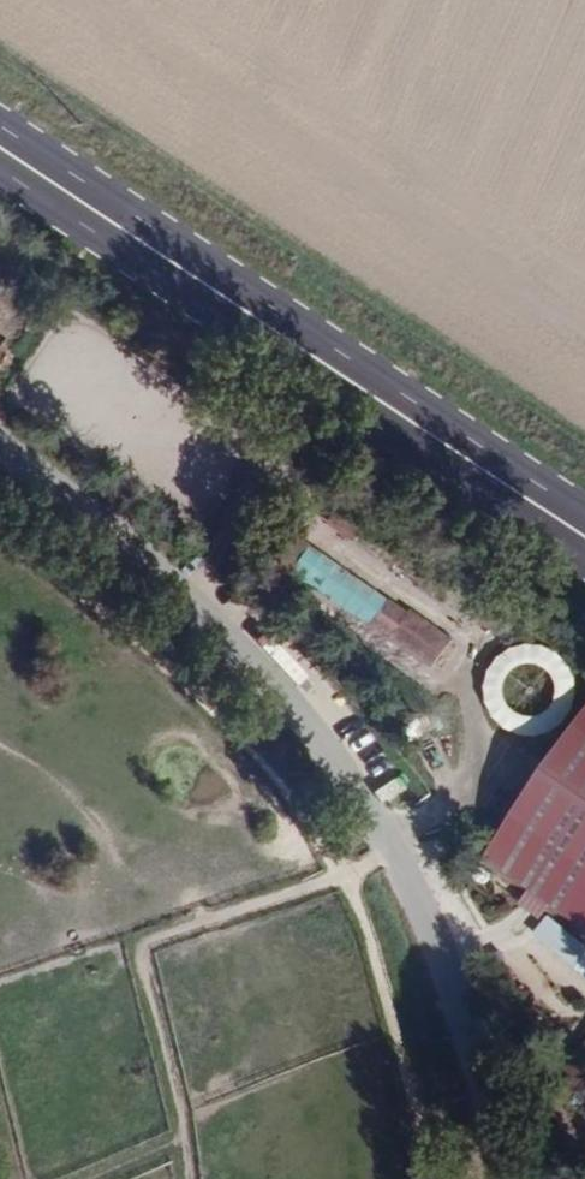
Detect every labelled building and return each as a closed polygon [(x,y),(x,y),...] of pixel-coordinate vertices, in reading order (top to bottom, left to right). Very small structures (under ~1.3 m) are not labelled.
[(448,625),(305,553),(285,593),(381,642),(374,657),(420,680),(448,625)] [(544,762),(520,755),(510,788),(522,797),(482,851),(479,861),(519,891),(519,906),(538,920),(545,911),(584,941),(584,706),(544,762)] [(584,1116),(584,1034),(544,1078),(584,1116)]
